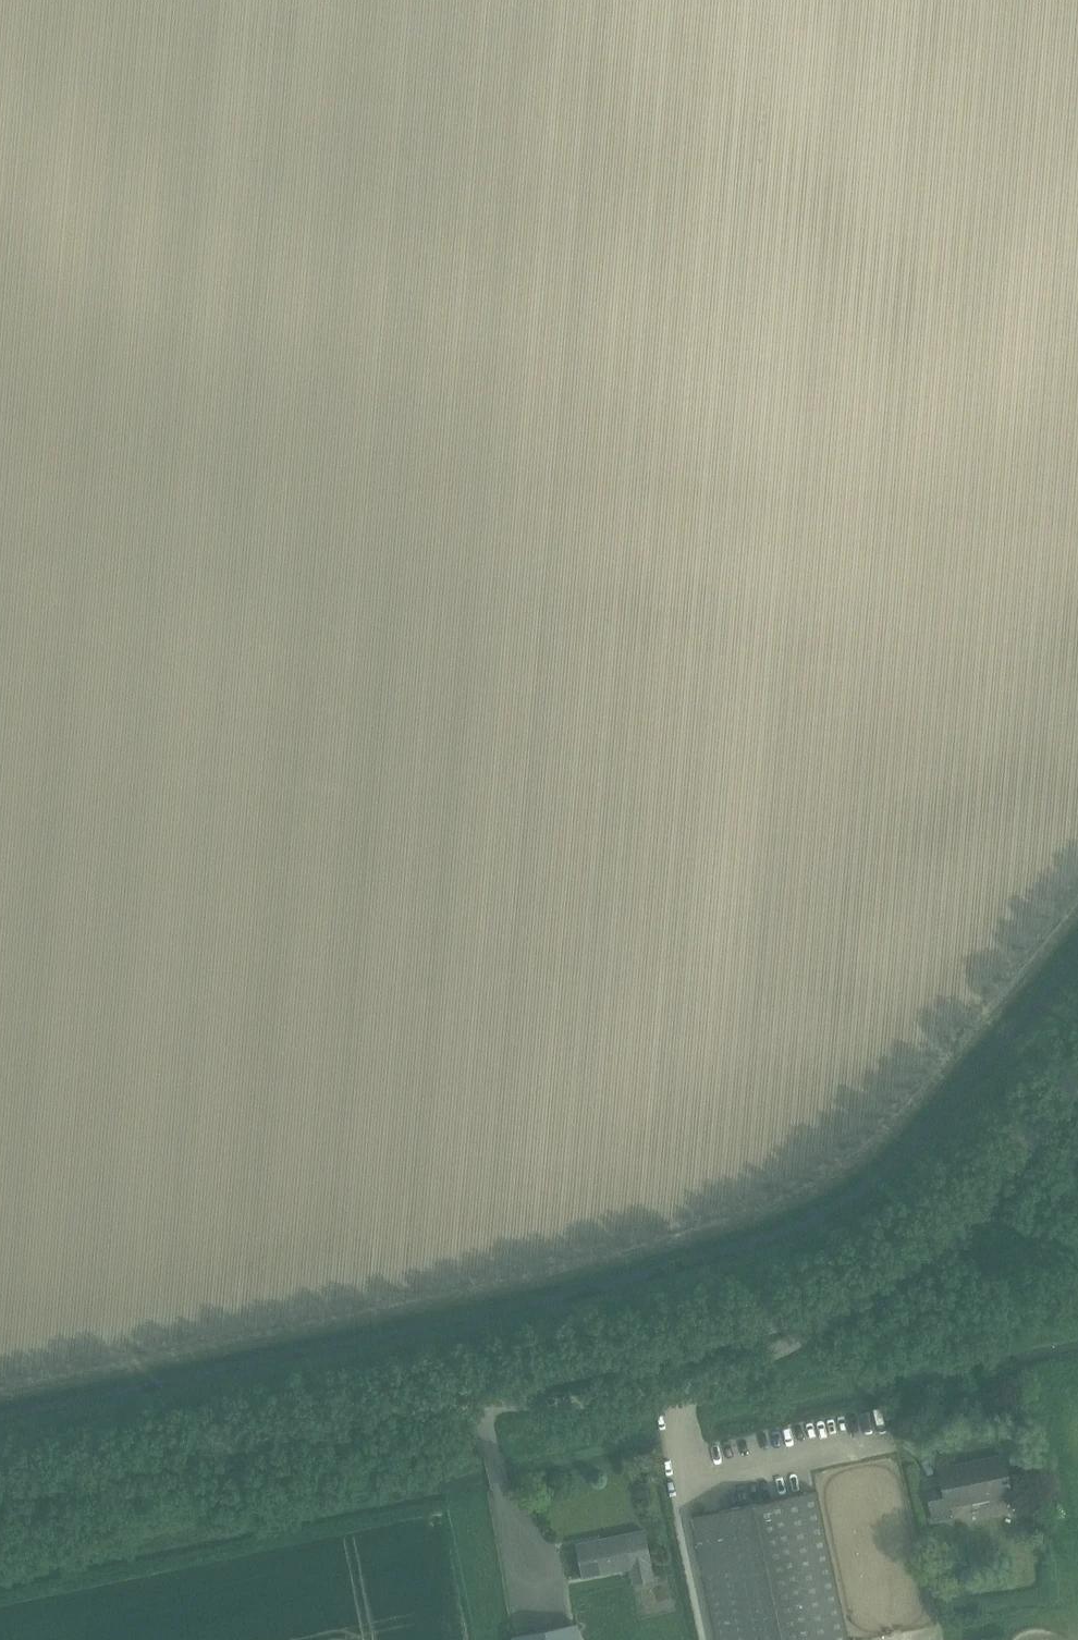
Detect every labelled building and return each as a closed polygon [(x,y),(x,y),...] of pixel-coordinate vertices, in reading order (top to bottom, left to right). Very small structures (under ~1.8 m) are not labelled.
[(950,1518),(948,1508),(1011,1495),(1003,1456),(939,1469),(942,1486),(926,1489),(933,1522),(950,1518)] [(816,1492),(691,1518),(717,1639),(847,1639),(816,1492)] [(634,1583),(653,1579),(643,1532),(576,1546),(583,1578),(630,1568),(634,1583)] [(514,1639),(579,1639),(576,1625),(514,1638),(514,1639)]
